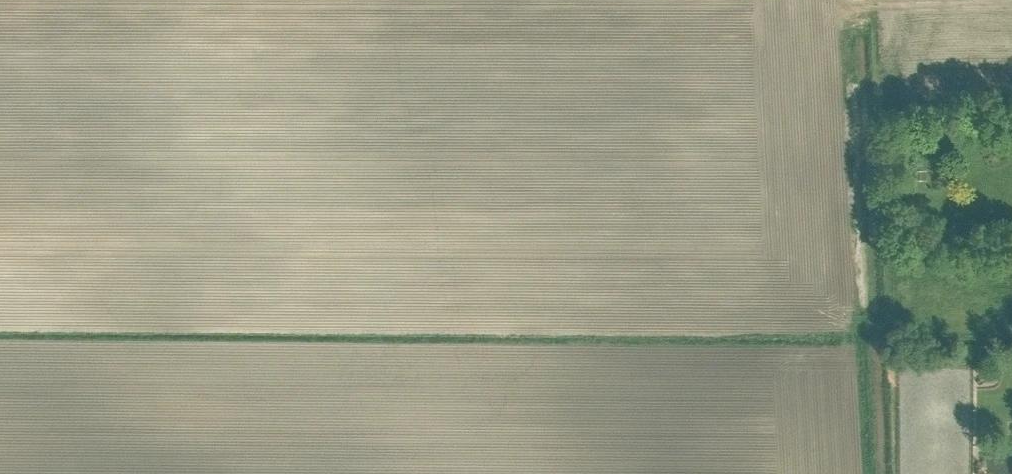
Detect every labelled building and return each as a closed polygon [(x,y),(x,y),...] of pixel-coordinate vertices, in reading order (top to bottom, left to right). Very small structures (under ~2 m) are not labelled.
[(926,181),(926,171),(914,172),(915,182),(926,181)]
